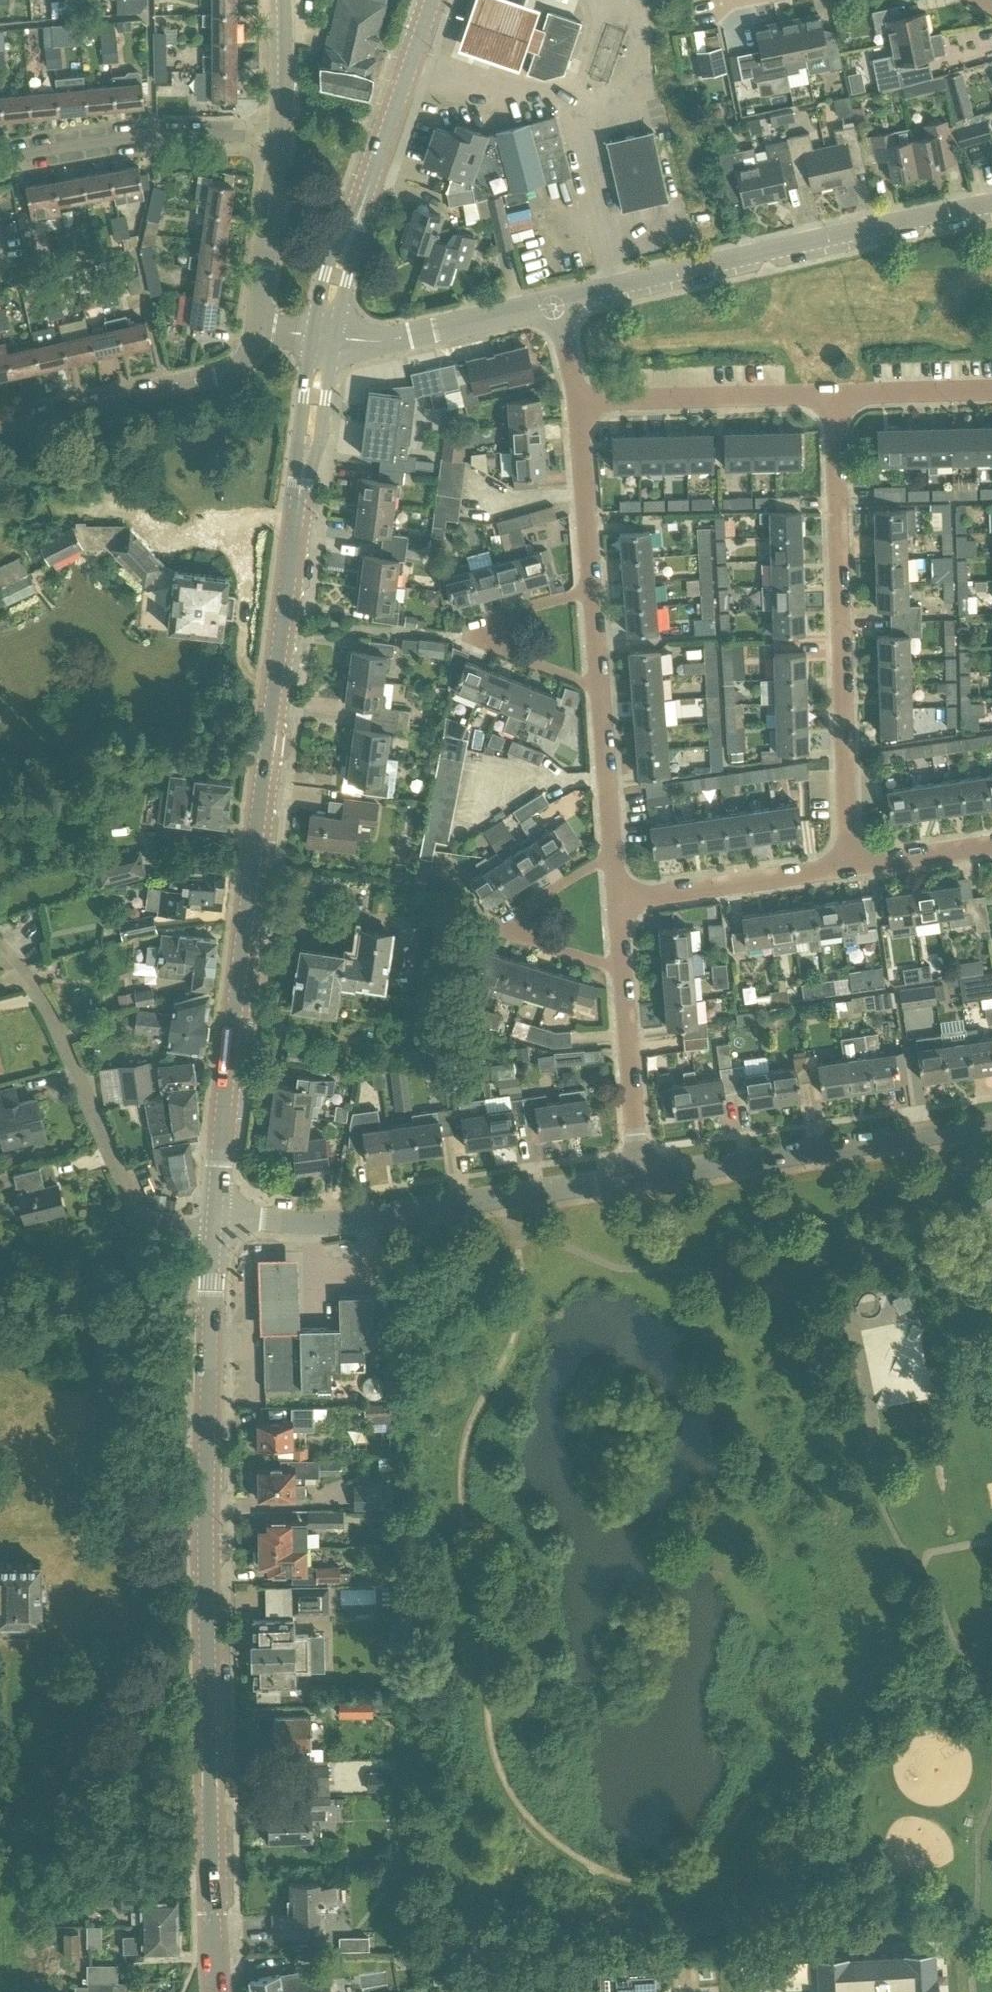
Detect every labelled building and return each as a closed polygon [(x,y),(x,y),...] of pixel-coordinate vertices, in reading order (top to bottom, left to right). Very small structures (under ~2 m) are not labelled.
[(116,13),(141,12),(146,6),(146,0),(116,0),(116,13)] [(201,14),(203,14),(213,14),(236,13),(236,0),(201,0),(201,14)] [(320,64),(322,84),(322,85),(366,94),(368,95),(376,58),(375,58),(374,58),(386,3),(387,0),(339,0),(331,34),(329,34),(327,46),(323,64),(320,64)] [(499,0),(467,0),(449,54),(513,75),(534,11),(499,0)] [(888,31),(890,42),(928,35),(923,13),(897,18),(894,6),(871,11),(874,23),(875,23),(877,33),(888,31)] [(526,72),(543,78),(563,72),(580,22),(547,11),(526,72)] [(213,42),(237,42),(236,13),(213,14),(203,14),(203,25),(213,26),(213,42)] [(797,18),(804,56),(826,52),(830,71),(842,68),(835,35),(823,37),(818,14),(797,18)] [(806,66),(804,56),(797,18),(776,22),(787,75),(800,73),(799,67),(806,66)] [(119,20),(120,30),(133,29),(132,19),(119,20)] [(98,20),(81,21),(82,33),(99,32),(98,20)] [(748,52),(753,76),(754,82),(787,75),(776,22),(755,27),(759,50),(748,52)] [(46,48),(53,47),(51,26),(44,27),(45,38),(46,48)] [(166,31),(166,42),(177,42),(177,26),(165,26),(165,31),(166,31)] [(115,30),(101,32),(102,45),(116,44),(115,30)] [(154,32),(154,43),(166,43),(166,42),(166,31),(165,31),(154,32)] [(939,33),(928,35),(890,42),(895,65),(932,57),(932,55),(943,53),(939,33)] [(66,43),(68,69),(85,69),(84,42),(66,43)] [(237,42),(213,42),(213,56),(203,56),(203,70),(213,70),(237,70),(237,42)] [(154,43),(154,69),(167,69),(166,43),(154,43)] [(103,55),(117,54),(116,44),(102,45),(102,51),(103,55)] [(60,46),(53,47),(46,48),(47,58),(61,56),(60,46)] [(710,51),(698,53),(703,76),(715,74),(710,51)] [(748,52),(739,54),(744,78),(753,76),(748,52)] [(117,54),(103,55),(104,65),(118,63),(117,54)] [(744,78),(739,54),(730,56),(735,80),(744,78)] [(62,66),(61,56),(47,58),(48,67),(62,66)] [(957,74),(962,87),(989,77),(985,64),(957,74)] [(898,72),(901,86),(933,77),(930,65),(898,72)] [(167,69),(154,69),(155,81),(167,81),(167,69)] [(113,75),(114,85),(116,108),(144,105),(143,95),(142,83),(141,73),(139,70),(129,71),(126,74),(113,75)] [(237,70),(213,70),(213,99),(237,99),(237,70)] [(209,90),(208,72),(180,74),(181,92),(209,90)] [(88,111),(85,88),(84,75),(56,78),(57,91),(59,114),(88,111)] [(114,85),(85,88),(88,111),(116,108),(114,85)] [(31,116),(59,114),(57,91),(29,94),(31,116)] [(31,116),(29,94),(1,96),(3,119),(31,116)] [(838,117),(853,114),(849,96),(834,99),(838,117)] [(973,115),(970,103),(953,108),(957,119),(973,115)] [(708,110),(710,120),(722,117),(720,107),(708,110)] [(792,108),(780,111),(783,123),(794,120),(792,108)] [(783,123),(780,111),(768,113),(771,125),(783,123)] [(956,121),(962,143),(990,136),(983,113),(956,121)] [(758,115),(746,118),(750,133),(762,130),(758,115)] [(469,178),(466,188),(470,187),(472,187),(474,200),(475,200),(570,177),(554,118),(485,135),(469,178)] [(911,140),(918,175),(945,169),(941,147),(951,145),(946,120),(923,125),(925,137),(911,140)] [(824,147),(833,185),(854,180),(851,163),(854,157),(854,155),(862,153),(855,124),(833,129),(836,144),(824,147)] [(423,163),(469,178),(485,135),(456,125),(453,135),(435,129),(423,163)] [(892,180),(918,175),(911,140),(909,128),(871,135),(876,160),(887,158),(892,180)] [(605,141),(620,210),(667,199),(652,130),(605,141)] [(808,132),(786,137),(793,169),(801,167),(802,169),(808,173),(811,189),(833,185),(824,147),(812,149),(808,132)] [(768,160),(756,162),(764,200),(786,195),(782,179),(786,173),(785,171),(793,169),(786,137),(786,138),(786,140),(764,144),(768,160)] [(764,200),(756,162),(752,147),(718,155),(725,184),(733,183),(733,184),(739,188),(743,205),(764,200)] [(110,171),(115,194),(116,204),(128,202),(126,192),(143,189),(139,166),(110,171)] [(82,177),(86,199),(115,194),(110,171),(82,177)] [(151,204),(163,205),(163,202),(165,191),(168,178),(157,176),(151,204)] [(82,177),(56,181),(60,204),(86,199),(82,177)] [(62,215),(60,204),(56,181),(26,187),(32,220),(62,215)] [(199,199),(197,210),(230,215),(234,186),(210,183),(210,188),(200,186),(199,199)] [(470,187),(466,188),(445,192),(448,206),(463,203),(473,201),(470,187)] [(506,194),(509,206),(529,200),(526,189),(506,194)] [(486,198),(498,249),(511,246),(500,195),(486,198)] [(474,200),(473,201),(463,203),(467,225),(478,222),(475,200),(474,200)] [(163,205),(151,204),(145,231),(158,234),(161,222),(159,222),(163,205)] [(405,242),(429,250),(434,238),(441,216),(428,212),(429,209),(427,206),(422,204),(419,205),(417,208),(416,208),(405,242)] [(230,215),(197,210),(195,224),(204,225),(202,240),(226,244),(230,215)] [(111,219),(113,229),(129,226),(127,216),(111,219)] [(56,228),(57,238),(73,236),(72,226),(56,228)] [(129,226),(113,229),(114,239),(130,236),(129,226)] [(434,238),(429,250),(421,273),(447,282),(454,261),(466,265),(474,239),(457,234),(454,244),(434,238)] [(73,236),(57,238),(58,248),(60,248),(67,247),(75,246),(73,236)] [(198,268),(222,271),(226,244),(202,240),(200,256),(192,254),(190,267),(198,268)] [(142,247),(141,247),(144,263),(145,263),(156,261),(153,248),(152,245),(142,247)] [(69,262),(67,247),(60,248),(62,263),(69,262)] [(145,263),(144,263),(148,279),(159,277),(156,261),(145,263)] [(101,287),(114,284),(110,266),(97,269),(101,287)] [(116,284),(129,282),(131,293),(143,290),(139,269),(126,271),(126,267),(114,269),(116,284)] [(198,268),(195,296),(218,299),(222,271),(198,268)] [(152,295),(163,293),(159,277),(148,279),(151,295),(152,295)] [(101,287),(103,296),(117,293),(115,284),(114,284),(101,287)] [(117,293),(103,296),(106,306),(119,303),(117,293)] [(59,296),(45,299),(48,309),(61,306),(59,296)] [(218,299),(195,296),(191,324),(214,328),(218,299)] [(61,306),(48,309),(50,318),(57,317),(63,315),(61,306)] [(116,318),(123,350),(151,344),(146,322),(131,325),(129,315),(116,318)] [(0,320),(0,330),(2,329),(9,328),(7,318),(0,320)] [(108,330),(90,334),(95,357),(123,350),(116,318),(105,321),(108,330)] [(55,342),(34,347),(39,369),(67,363),(62,341),(60,331),(53,333),(55,342)] [(62,341),(67,363),(95,357),(90,334),(62,341)] [(8,353),(5,342),(0,343),(0,378),(13,375),(8,353)] [(438,363),(444,388),(459,384),(463,402),(477,398),(475,388),(532,375),(525,344),(467,357),(469,367),(456,370),(453,360),(438,363)] [(34,347),(8,353),(13,375),(39,369),(34,347)] [(447,403),(444,388),(438,363),(410,370),(415,394),(430,391),(433,407),(447,403)] [(362,453),(380,455),(378,467),(404,470),(415,471),(416,458),(406,457),(411,409),(399,408),(401,392),(369,389),(362,453)] [(508,397),(510,422),(542,421),(540,395),(508,397)] [(465,405),(468,413),(482,410),(479,401),(465,405)] [(543,446),(542,421),(510,422),(511,448),(543,446)] [(975,428),(976,460),(991,459),(991,427),(975,428)] [(975,428),(951,429),(952,460),(976,460),(975,428)] [(927,429),(904,430),(905,461),(928,461),(927,429)] [(952,460),(951,429),(927,429),(928,461),(928,473),(937,473),(937,461),(952,460)] [(905,461),(904,430),(877,430),(878,462),(905,461)] [(774,433),(775,465),(800,464),(799,432),(774,433)] [(752,465),(751,433),(726,434),(727,466),(752,465)] [(774,433),(751,433),(752,465),(775,465),(774,433)] [(687,434),(663,435),(663,468),(688,467),(687,434)] [(687,434),(688,467),(711,466),(710,434),(687,434)] [(639,436),(640,468),(663,468),(663,435),(639,436)] [(640,468),(639,436),(613,436),(614,469),(640,468)] [(464,449),(442,446),(441,458),(463,461),(464,449)] [(511,448),(513,485),(514,485),(536,484),(536,472),(544,472),(543,446),(511,448)] [(441,458),(439,471),(463,474),(465,462),(463,461),(441,458)] [(854,464),(854,480),(866,480),(866,463),(854,464)] [(353,502),(392,507),(395,483),(402,483),(404,470),(378,467),(377,480),(361,478),(361,480),(356,479),(353,502)] [(438,482),(462,485),(463,474),(439,471),(438,482)] [(436,493),(460,497),(462,485),(438,482),(436,493)] [(874,487),(875,500),(906,499),(905,486),(874,487)] [(957,488),(957,498),(977,497),(977,488),(957,488)] [(981,497),(991,497),(991,488),(980,488),(981,497)] [(908,490),(909,499),(929,498),(929,489),(908,490)] [(933,489),(933,498),(952,498),(951,489),(933,489)] [(434,506),(458,509),(460,497),(436,493),(434,506)] [(776,505),(776,496),(756,497),(756,506),(776,505)] [(776,496),(776,505),(776,509),(801,509),(800,496),(776,496)] [(733,497),(733,506),(753,506),(753,497),(733,497)] [(668,499),(669,509),(689,508),(688,498),(668,499)] [(692,499),(693,508),(713,507),(713,498),(692,499)] [(644,499),(644,509),(664,509),(663,499),(656,499),(644,499)] [(621,500),(621,510),(641,509),(641,500),(621,500)] [(380,545),(406,548),(408,536),(388,533),(392,507),(353,502),(350,527),(354,527),(354,529),(382,533),(380,545)] [(434,506),(431,528),(444,530),(445,520),(457,521),(458,509),(434,506)] [(942,509),(942,529),(952,529),(951,508),(942,509)] [(874,535),(906,534),(916,534),(915,509),(873,510),(874,535)] [(504,519),(508,530),(520,527),(532,523),(528,511),(504,519)] [(769,522),(770,536),(802,536),(801,511),(759,513),(760,522),(769,522)] [(957,512),(957,532),(966,532),(966,511),(957,512)] [(715,517),(716,538),(725,537),(724,516),(715,517)] [(508,530),(504,519),(495,521),(499,533),(508,530)] [(167,589),(173,591),(176,572),(166,566),(130,528),(129,529),(126,526),(81,526),(74,529),(73,527),(41,543),(50,563),(83,547),(110,547),(146,585),(152,579),(154,582),(162,587),(167,589)] [(515,554),(523,584),(547,578),(539,548),(526,551),(520,527),(508,530),(513,549),(515,554)] [(698,528),(699,553),(711,552),(709,527),(698,528)] [(444,530),(431,528),(430,536),(443,538),(444,530)] [(620,534),(622,558),(651,556),(650,532),(620,534)] [(942,533),(943,553),(952,553),(952,533),(942,533)] [(906,558),(906,534),(874,535),(874,559),(906,558)] [(957,536),(958,556),(976,555),(976,539),(967,540),(967,535),(957,536)] [(802,536),(770,536),(770,560),(803,559),(802,536)] [(717,541),(718,562),(727,561),(726,541),(717,541)] [(355,580),(395,585),(399,559),(405,560),(406,548),(380,545),(379,556),(363,554),(363,555),(358,554),(355,580)] [(505,557),(492,561),(500,591),(523,584),(515,554),(513,549),(504,552),(505,557)] [(711,552),(699,553),(701,578),(712,577),(711,552)] [(28,574),(20,556),(0,567),(0,588),(28,574)] [(622,558),(624,583),(653,581),(651,556),(622,558)] [(943,557),(943,577),(953,577),(952,556),(943,557)] [(906,558),(874,559),(875,582),(907,582),(906,558)] [(770,560),(771,584),(803,583),(803,559),(770,560)] [(958,560),(958,580),(968,580),(967,559),(958,560)] [(500,591),(492,561),(469,567),(477,597),(500,591)] [(718,565),(719,586),(728,585),(727,565),(718,565)] [(477,597),(469,567),(445,574),(453,604),(477,597)] [(176,572),(173,591),(169,629),(222,635),(224,617),(232,618),(235,595),(227,594),(229,578),(176,572)] [(0,588),(0,590),(7,605),(37,590),(28,574),(0,588)] [(712,577),(701,578),(702,602),(713,601),(712,577)] [(395,585),(355,580),(351,603),(356,604),(356,606),(372,608),(371,620),(396,624),(398,611),(392,610),(395,585)] [(944,581),(944,601),(954,601),(953,580),(944,581)] [(624,583),(625,607),(655,605),(653,581),(624,583)] [(907,582),(875,582),(876,607),(889,607),(890,620),(919,619),(919,604),(908,604),(907,582)] [(803,583),(771,584),(772,608),(804,607),(803,583)] [(958,584),(959,613),(969,613),(968,584),(958,584)] [(991,599),(991,588),(984,589),(985,600),(991,599)] [(719,589),(721,609),(730,609),(728,589),(719,589)] [(714,618),(713,601),(702,602),(703,619),(714,618)] [(655,605),(625,607),(627,632),(656,630),(655,605)] [(804,607),(772,608),(772,633),(805,633),(804,607)] [(721,613),(722,633),(731,633),(730,613),(721,613)] [(406,616),(404,625),(416,626),(417,618),(406,616)] [(920,634),(919,619),(890,620),(890,635),(877,636),(877,660),(909,659),(908,635),(920,634)] [(960,627),(960,647),(970,647),(969,626),(960,627)] [(945,634),(945,654),(955,654),(954,634),(945,634)] [(419,639),(418,652),(442,654),(443,640),(419,639)] [(704,640),(706,672),(718,671),(716,647),(715,647),(714,639),(704,640)] [(348,652),(345,674),(383,680),(387,655),(392,656),(394,644),(389,643),(371,641),(369,653),(352,650),(352,652),(348,652)] [(629,653),(631,678),(660,676),(658,651),(629,653)] [(960,651),(961,671),(970,671),(970,651),(960,651)] [(773,654),(773,678),(806,677),(805,653),(773,654)] [(669,674),(679,674),(678,655),(668,656),(669,674)] [(946,658),(946,678),(955,678),(955,658),(946,658)] [(476,697),(488,669),(464,659),(462,665),(451,660),(449,677),(456,679),(452,687),(476,697)] [(723,660),(725,679),(733,679),(733,659),(723,660)] [(909,659),(877,660),(878,684),(909,683),(909,659)] [(510,677),(488,669),(476,697),(477,697),(475,703),(483,706),(485,700),(490,702),(487,707),(496,712),(498,706),(510,677)] [(706,672),(707,695),(719,694),(718,671),(706,672)] [(345,674),(342,699),(345,700),(345,701),(370,705),(369,716),(409,722),(411,710),(380,706),(383,680),(345,674)] [(970,675),(961,675),(962,695),(971,695),(970,675)] [(631,678),(633,700),(661,698),(660,676),(631,678)] [(513,732),(517,724),(532,686),(510,677),(498,706),(511,711),(503,729),(513,732)] [(773,678),(774,702),(806,701),(806,677),(773,678)] [(938,692),(945,692),(945,702),(956,702),(955,682),(937,682),(938,692)] [(725,684),(726,704),(735,703),(734,683),(725,684)] [(910,707),(909,683),(878,684),(879,708),(910,707)] [(532,686),(517,724),(553,738),(563,712),(550,706),(555,695),(532,686)] [(707,695),(709,721),(721,720),(719,694),(707,695)] [(633,700),(635,727),(663,724),(661,698),(633,700)] [(962,719),(972,719),(971,699),(962,699),(962,719)] [(775,726),(807,726),(806,701),(774,702),(775,726)] [(947,706),(947,726),(957,726),(956,706),(947,706)] [(726,708),(727,728),(736,727),(735,707),(726,708)] [(910,707),(879,708),(879,732),(911,732),(910,707)] [(350,729),(347,752),(382,756),(386,731),(408,734),(409,722),(369,716),(367,729),(355,728),(354,729),(350,729)] [(972,719),(962,719),(963,733),(979,730),(978,719),(972,719)] [(709,721),(710,746),(722,745),(721,720),(709,721)] [(635,727),(637,752),(665,749),(663,724),(635,727)] [(808,750),(807,726),(775,726),(776,751),(808,750)] [(730,751),(738,751),(736,731),(728,731),(729,751),(730,751)] [(493,732),(488,744),(500,749),(505,737),(493,732)] [(438,754),(461,758),(465,737),(442,733),(438,754)] [(991,746),(991,734),(981,735),(983,747),(991,746)] [(981,735),(956,739),(958,751),(967,750),(983,747),(981,735)] [(506,750),(537,763),(542,751),(511,738),(506,750)] [(933,743),(934,754),(939,754),(943,753),(955,751),(958,751),(956,739),(933,743)] [(909,746),(910,758),(932,755),(934,754),(933,743),(909,746)] [(485,745),(484,752),(493,755),(495,748),(485,745)] [(710,746),(712,770),(723,769),(722,745),(710,746)] [(910,758),(909,746),(882,750),(884,762),(910,758)] [(637,752),(638,776),(667,774),(665,749),(637,752)] [(744,750),(738,751),(730,751),(731,759),(744,758),(744,750)] [(958,751),(955,751),(956,759),(968,757),(967,750),(958,751)] [(347,752),(344,777),(348,777),(348,779),(361,780),(359,792),(366,792),(381,795),(384,795),(386,783),(379,782),(382,756),(347,752)] [(934,754),(932,755),(933,764),(945,763),(943,753),(939,754),(934,754)] [(461,758),(438,754),(435,766),(458,771),(461,758)] [(430,776),(434,773),(435,768),(432,764),(427,763),(423,765),(422,771),(424,775),(430,776)] [(526,774),(542,776),(544,766),(528,763),(526,774)] [(787,764),(766,767),(768,779),(788,775),(787,764)] [(458,771),(435,766),(435,768),(434,773),(433,778),(456,783),(458,771)] [(762,768),(742,771),(744,782),(764,779),(762,768)] [(740,783),(738,771),(717,774),(719,786),(733,784),(740,783)] [(172,775),(169,791),(165,821),(191,825),(192,819),(225,824),(231,782),(172,775)] [(713,775),(693,778),(695,790),(715,787),(713,775)] [(987,775),(963,779),(967,809),(991,805),(987,775)] [(430,790),(453,795),(456,783),(433,778),(430,790)] [(770,782),(770,786),(774,789),(778,788),(781,785),(780,780),(777,778),(772,778),(770,782)] [(691,790),(689,779),(669,782),(670,793),(691,790)] [(939,782),(943,812),(967,809),(963,779),(939,782)] [(666,794),(665,782),(644,785),(646,797),(666,794)] [(943,812),(939,782),(915,786),(919,816),(943,812)] [(919,816),(915,786),(886,790),(890,820),(919,816)] [(157,820),(165,821),(169,791),(161,790),(157,820)] [(428,802),(451,806),(453,795),(430,790),(428,802)] [(519,803),(526,814),(529,812),(547,800),(540,790),(519,803)] [(306,843),(352,849),(353,835),(369,837),(371,821),(373,821),(376,801),(343,797),(341,817),(310,813),(306,843)] [(426,814),(449,818),(451,806),(428,802),(426,814)] [(526,814),(519,803),(511,808),(518,819),(526,814)] [(772,808),(777,837),(801,834),(797,804),(772,808)] [(752,841),(777,837),(772,808),(748,811),(752,841)] [(723,815),(728,845),(752,841),(748,811),(723,815)] [(518,819),(529,837),(530,839),(547,865),(568,852),(567,851),(580,842),(567,821),(553,829),(551,826),(542,832),(529,812),(526,814),(518,819)] [(423,826),(446,830),(449,818),(426,814),(423,826)] [(728,845),(723,815),(699,819),(704,848),(728,845)] [(699,819),(675,822),(679,852),(704,848),(699,819)] [(679,852),(675,822),(650,826),(655,856),(679,852)] [(421,837),(433,839),(444,841),(446,830),(423,826),(421,837)] [(421,837),(419,845),(432,848),(433,839),(421,837)] [(522,844),(510,852),(527,878),(547,865),(530,839),(529,837),(521,842),(522,844)] [(432,848),(419,845),(418,855),(430,857),(432,848)] [(496,852),(486,858),(506,890),(527,878),(510,852),(500,858),(496,852)] [(94,864),(99,884),(142,873),(137,853),(94,864)] [(506,890),(486,858),(484,856),(476,862),(481,870),(470,877),(486,903),(506,890)] [(158,913),(184,916),(186,904),(221,908),(225,872),(206,870),(206,873),(189,871),(188,878),(171,876),(169,890),(161,889),(158,913)] [(430,885),(442,886),(443,879),(438,873),(431,872),(430,885)] [(416,873),(415,883),(427,885),(428,875),(416,873)] [(975,922),(975,920),(971,896),(959,898),(957,883),(949,884),(933,886),(938,918),(950,916),(951,924),(951,925),(975,922)] [(909,890),(914,921),(938,918),(933,886),(909,890)] [(890,925),(914,921),(909,890),(885,893),(890,925)] [(983,895),(971,896),(975,920),(987,919),(985,905),(983,895)] [(862,896),(838,900),(843,932),(845,944),(855,942),(853,930),(867,928),(862,896)] [(843,932),(838,900),(814,904),(818,936),(843,932)] [(818,936),(814,904),(790,907),(794,939),(808,937),(810,950),(820,948),(818,936)] [(765,911),(770,943),(794,939),(790,907),(765,911)] [(770,943),(765,911),(741,915),(746,947),(770,943)] [(122,938),(156,931),(153,915),(119,922),(122,938)] [(975,920),(975,922),(976,931),(988,929),(987,919),(975,920)] [(724,934),(723,924),(708,925),(709,935),(724,934)] [(658,929),(660,954),(689,952),(687,927),(658,929)] [(338,983),(339,983),(382,990),(391,933),(360,928),(356,955),(342,952),(338,983)] [(158,964),(157,976),(193,980),(192,985),(208,987),(212,982),(213,971),(214,971),(216,951),(217,939),(180,935),(180,937),(161,936),(160,945),(151,945),(149,964),(158,964)] [(338,983),(342,952),(341,952),(341,951),(300,945),(297,966),(296,966),(293,984),(295,984),(292,1004),(334,1011),(339,983),(338,983)] [(501,986),(509,956),(485,949),(476,978),(491,983),(488,993),(498,996),(501,986)] [(689,952),(660,954),(662,978),(691,975),(689,952)] [(509,956),(501,986),(523,993),(532,963),(509,956)] [(523,993),(546,1000),(555,971),(532,963),(523,993)] [(712,965),(713,973),(727,972),(726,963),(712,965)] [(921,966),(923,980),(933,979),(931,964),(921,966)] [(923,980),(921,966),(913,967),(915,981),(923,980)] [(555,971),(546,1000),(568,1007),(571,997),(589,1003),(595,986),(576,980),(577,978),(555,971)] [(727,972),(713,973),(714,983),(728,982),(727,972)] [(959,976),(959,978),(960,984),(963,1000),(991,996),(991,972),(984,973),(959,976)] [(693,1000),(691,975),(662,978),(664,1002),(693,1000)] [(852,991),(860,990),(858,975),(849,977),(852,991)] [(876,996),(895,990),(891,976),(872,982),(876,996)] [(959,978),(959,976),(947,978),(948,986),(960,984),(959,978)] [(825,980),(827,995),(836,993),(834,979),(825,980)] [(827,995),(825,980),(801,984),(804,999),(827,995)] [(932,985),(934,999),(942,998),(940,984),(932,985)] [(934,1003),(934,999),(932,985),(900,990),(903,1007),(934,1003)] [(134,992),(138,1008),(155,1004),(151,988),(134,992)] [(777,990),(779,1005),(790,1004),(787,989),(777,990)] [(779,1005),(777,990),(770,991),(770,994),(771,1004),(772,1006),(779,1005)] [(138,1008),(134,992),(117,996),(120,1012),(138,1008)] [(135,1029),(170,1034),(168,1047),(202,1052),(210,993),(174,1002),(172,1014),(138,1010),(135,1029)] [(858,996),(860,1010),(876,1008),(873,993),(858,996)] [(771,1004),(770,994),(756,996),(758,1006),(771,1004)] [(454,997),(447,996),(445,1004),(452,1005),(454,997)] [(860,1010),(858,996),(851,996),(853,1011),(860,1010)] [(693,1000),(664,1002),(665,1025),(680,1024),(681,1036),(705,1034),(704,1022),(695,1023),(693,1000)] [(846,1007),(844,1000),(834,1001),(835,1009),(846,1007)] [(481,1023),(489,1026),(493,1012),(486,1010),(481,1023)] [(493,1012),(489,1026),(498,1029),(502,1015),(493,1012)] [(525,1038),(534,1041),(538,1028),(529,1025),(525,1038)] [(938,1030),(939,1033),(940,1043),(945,1075),(970,1071),(964,1029),(963,1026),(938,1030)] [(538,1028),(534,1041),(553,1047),(572,1045),(571,1033),(553,1034),(538,1028)] [(964,1029),(970,1071),(971,1077),(982,1075),(981,1070),(991,1068),(991,1043),(991,1036),(976,1038),(975,1028),(964,1029)] [(863,1033),(871,1086),(896,1083),(897,1083),(897,1080),(906,1078),(902,1050),(893,1051),(892,1050),(891,1051),(879,1053),(876,1031),(863,1033)] [(839,1036),(842,1057),(847,1090),(871,1086),(863,1033),(839,1036)] [(945,1075),(940,1043),(939,1033),(913,1037),(920,1079),(945,1075)] [(705,1034),(681,1036),(682,1048),(706,1046),(705,1034)] [(517,1047),(518,1060),(528,1059),(528,1047),(517,1047)] [(287,1058),(300,1060),(301,1051),(288,1049),(287,1058)] [(553,1052),(554,1065),(586,1062),(585,1049),(553,1052)] [(814,1053),(804,1054),(807,1079),(818,1077),(820,1094),(847,1090),(842,1057),(816,1061),(814,1053)] [(767,1068),(772,1101),(798,1097),(795,1081),(807,1079),(804,1054),(791,1056),(793,1064),(767,1068)] [(538,1059),(540,1074),(555,1072),(552,1057),(538,1059)] [(196,1090),(162,1094),(154,1096),(149,1061),(119,1066),(125,1101),(144,1098),(150,1130),(151,1129),(198,1123),(196,1090)] [(159,1064),(162,1094),(196,1090),(194,1061),(159,1064)] [(730,1066),(734,1090),(744,1088),(747,1105),(772,1101),(767,1068),(742,1072),(741,1064),(730,1066)] [(719,1076),(694,1079),(699,1112),(724,1108),(722,1091),(734,1090),(730,1066),(718,1067),(719,1076)] [(404,1068),(389,1070),(390,1072),(391,1087),(395,1110),(410,1107),(404,1068)] [(699,1112),(694,1079),(693,1069),(683,1071),(684,1081),(669,1083),(669,1086),(660,1088),(664,1114),(673,1112),(673,1115),(699,1112)] [(372,1074),(374,1089),(382,1088),(381,1073),(372,1074)] [(271,1110),(306,1116),(310,1089),(332,1092),(334,1079),(310,1076),(296,1074),(294,1087),(275,1084),(271,1110)] [(500,1079),(502,1094),(520,1091),(518,1077),(500,1079)] [(558,1099),(563,1132),(587,1128),(582,1088),(559,1092),(560,1098),(558,1099)] [(2,1139),(21,1134),(25,1136),(27,1142),(46,1137),(37,1097),(10,1104),(6,1089),(0,1091),(0,1131),(2,1139)] [(521,1096),(524,1122),(535,1120),(537,1136),(563,1132),(558,1099),(546,1100),(545,1092),(521,1096)] [(484,1110),(489,1143),(514,1139),(512,1123),(524,1122),(521,1096),(508,1098),(509,1106),(484,1110)] [(458,1105),(447,1106),(451,1132),(461,1131),(463,1147),(489,1143),(484,1110),(459,1113),(458,1105)] [(410,1121),(414,1154),(440,1151),(438,1134),(451,1132),(447,1106),(434,1108),(435,1117),(410,1121)] [(376,1108),(353,1111),(347,1149),(363,1146),(365,1162),(390,1158),(386,1125),(385,1120),(377,1121),(376,1108)] [(306,1116),(271,1110),(267,1139),(284,1141),(282,1153),(291,1155),(294,1171),(331,1166),(326,1135),(303,1138),(306,1116)] [(386,1125),(390,1158),(414,1154),(410,1121),(386,1125)] [(198,1123),(151,1129),(156,1160),(163,1159),(165,1171),(175,1191),(190,1189),(196,1181),(193,1167),(194,1167),(189,1140),(199,1139),(199,1132),(198,1123)] [(14,1174),(17,1187),(20,1186),(22,1193),(19,1194),(25,1221),(65,1211),(58,1184),(42,1188),(40,1181),(43,1180),(40,1167),(14,1174)] [(165,1209),(166,1200),(167,1196),(155,1194),(153,1207),(165,1209)] [(175,1201),(166,1200),(165,1209),(170,1209),(174,1207),(175,1201)] [(293,1262),(252,1262),(253,1325),(294,1324),(293,1262)] [(262,1328),(263,1387),(329,1386),(329,1369),(377,1368),(377,1352),(363,1353),(363,1348),(372,1348),(371,1308),(372,1307),(372,1294),(337,1295),(338,1317),(338,1326),(262,1328)] [(384,1389),(384,1387),(384,1384),(383,1382),(382,1380),(381,1378),(379,1377),(377,1376),(375,1375),(373,1375),(371,1375),(369,1376),(367,1377),(365,1378),(363,1380),(362,1382),(362,1384),(361,1387),(362,1389),(362,1391),(363,1393),(365,1395),(367,1396),(369,1397),(371,1398),(373,1398),(375,1398),(377,1397),(379,1396),(381,1395),(382,1393),(383,1391),(384,1389)] [(364,1404),(365,1418),(389,1418),(388,1403),(364,1404)] [(311,1418),(290,1418),(258,1418),(258,1417),(256,1417),(256,1429),(254,1429),(254,1446),(256,1446),(256,1449),(258,1449),(258,1446),(290,1446),(290,1428),(311,1428),(311,1418)] [(290,1446),(290,1458),(306,1458),(306,1445),(290,1446)] [(254,1479),(254,1493),(257,1495),(257,1499),(259,1499),(259,1497),(293,1497),(293,1496),(306,1495),(306,1482),(292,1482),(292,1476),(318,1475),(317,1458),(306,1458),(290,1458),(277,1459),(277,1466),(258,1466),(258,1465),(257,1465),(257,1479),(254,1479)] [(355,1508),(390,1508),(390,1483),(354,1484),(355,1508)] [(342,1527),(342,1512),(308,1512),(308,1527),(342,1527)] [(255,1534),(255,1546),(307,1545),(307,1520),(290,1520),(290,1519),(264,1519),(264,1529),(259,1529),(259,1534),(255,1534)] [(376,1527),(377,1544),(391,1544),(390,1526),(376,1527)] [(307,1545),(255,1546),(255,1558),(259,1558),(259,1562),(265,1562),(265,1572),(291,1571),(291,1570),(306,1570),(306,1563),(307,1545)] [(2,1622),(3,1634),(35,1633),(35,1621),(42,1621),(41,1561),(0,1562),(0,1622),(2,1622)] [(341,1566),(316,1566),(316,1582),(341,1581),(341,1566)] [(290,1586),(291,1612),(328,1611),(328,1585),(290,1586)] [(380,1600),(353,1601),(353,1617),(381,1616),(380,1600)] [(252,1641),(250,1641),(250,1663),(252,1663),(252,1684),(256,1684),(256,1697),(279,1697),(279,1683),(293,1683),(292,1669),(305,1669),(305,1633),(292,1633),(292,1619),(252,1619),(252,1641)] [(393,1689),(381,1689),(381,1701),(393,1701),(393,1697),(393,1689)] [(338,1697),(338,1714),(372,1713),(372,1697),(338,1697)] [(274,1716),(275,1747),(311,1746),(311,1715),(274,1716)] [(290,1766),(291,1783),(328,1780),(327,1764),(290,1766)] [(367,1773),(368,1790),(393,1789),(393,1772),(367,1773)] [(309,1795),(309,1808),(323,1808),(328,1808),(327,1794),(309,1795)] [(323,1808),(309,1808),(267,1809),(268,1838),(276,1837),(276,1840),(290,1840),(290,1837),(319,1836),(319,1824),(324,1823),(323,1808)] [(270,1913),(271,1935),(307,1934),(307,1928),(323,1927),(323,1903),(335,1902),(335,1883),(316,1884),(316,1880),(288,1881),(289,1912),(270,1913)] [(140,1904),(141,1923),(158,1923),(158,1930),(179,1930),(179,1898),(143,1899),(143,1888),(123,1888),(123,1904),(140,1904)] [(122,1897),(110,1898),(111,1912),(123,1911),(122,1897)] [(158,1923),(141,1923),(141,1933),(124,1933),(124,1951),(142,1950),(142,1951),(180,1950),(179,1930),(158,1930),(158,1923)] [(89,1930),(89,1941),(100,1941),(100,1929),(89,1930)] [(66,1932),(67,1957),(81,1957),(80,1932),(66,1932)] [(340,1937),(340,1949),(367,1949),(367,1937),(340,1937)] [(428,1949),(417,1950),(418,1954),(419,1964),(429,1962),(428,1955),(428,1949)] [(817,1956),(819,1991),(940,1991),(939,1974),(937,1974),(935,1949),(904,1951),(904,1954),(849,1957),(849,1954),(817,1956)] [(569,1957),(570,1970),(577,1970),(582,1964),(582,1957),(569,1957)] [(755,1969),(755,1957),(742,1957),(743,1969),(755,1969)] [(654,1971),(644,1971),(643,1959),(609,1960),(610,1974),(614,1974),(615,1991),(655,1991),(654,1971)] [(87,1964),(87,1982),(102,1982),(113,1982),(115,1982),(115,1964),(87,1964)] [(250,1991),(330,1991),(326,1971),(296,1975),(295,1971),(279,1974),(279,1973),(247,1979),(250,1991)] [(87,1982),(87,1985),(87,1991),(113,1991),(113,1982),(102,1982),(87,1982)] [(239,1984),(219,1984),(219,1991),(239,1991),(239,1984)]
